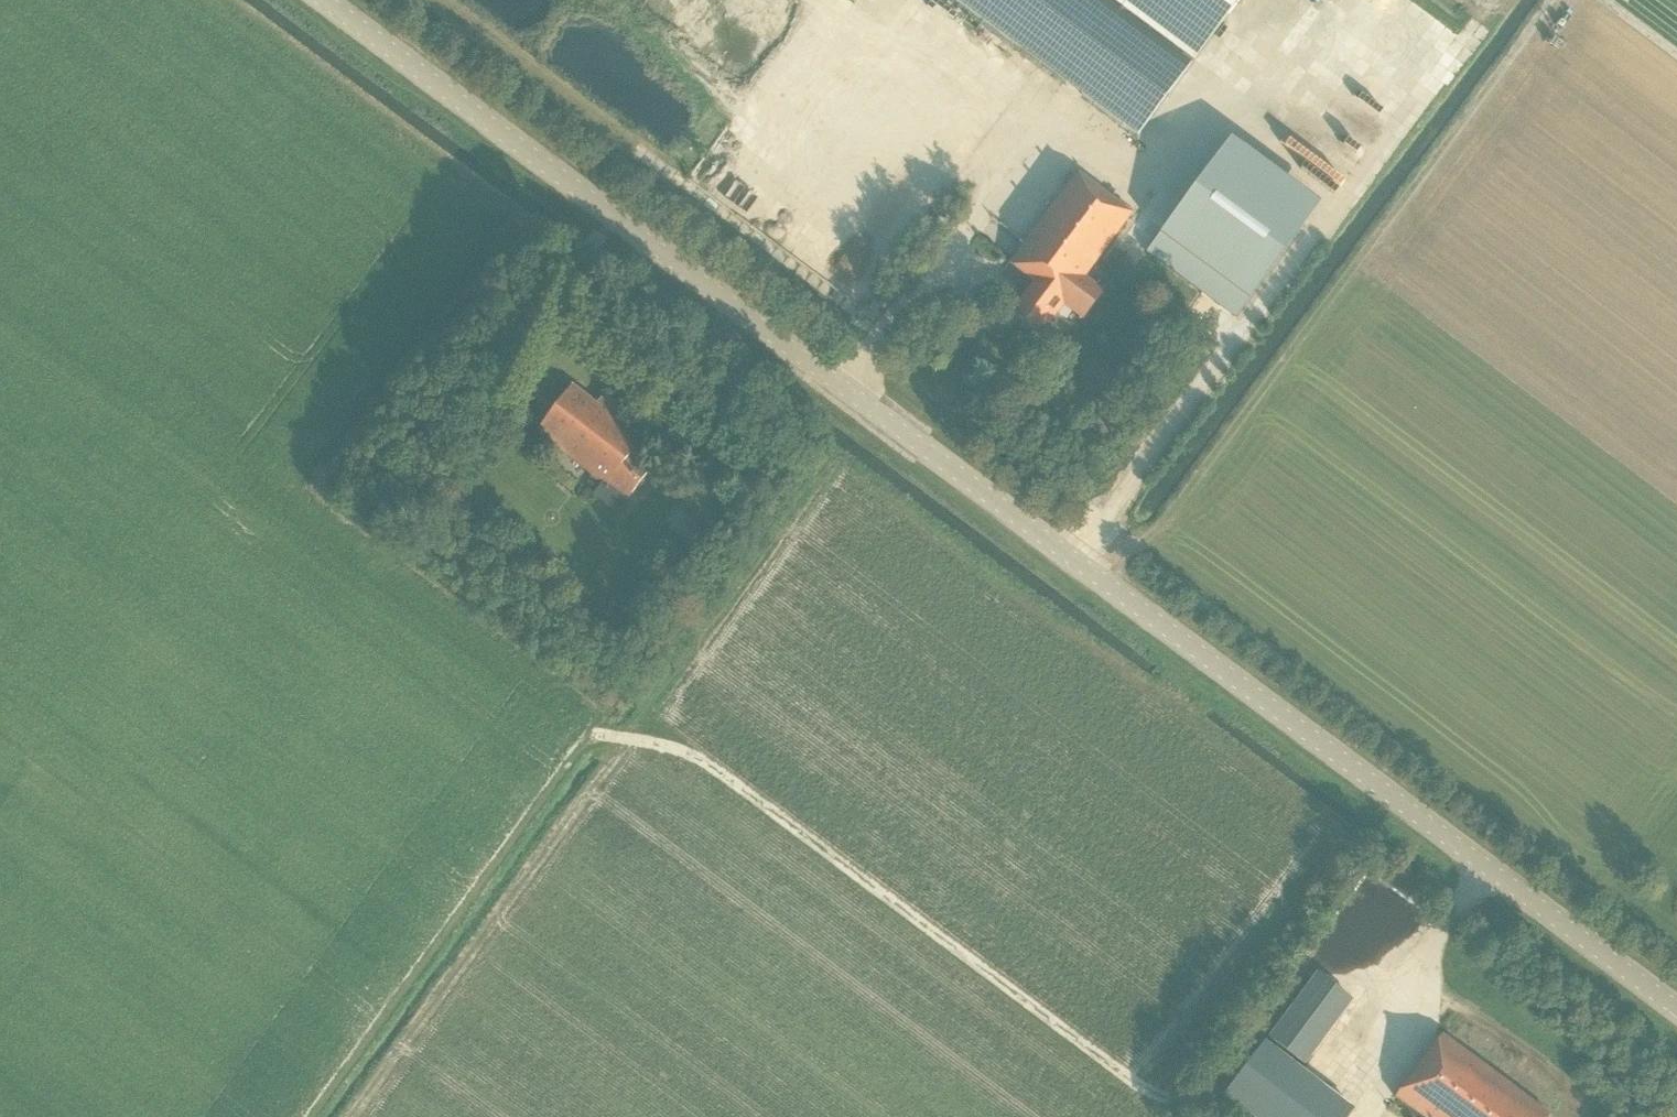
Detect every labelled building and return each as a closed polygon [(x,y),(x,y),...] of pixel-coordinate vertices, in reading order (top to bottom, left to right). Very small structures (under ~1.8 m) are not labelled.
[(1140,138),(1243,0),(956,0),(1140,138)] [(979,169),(988,156),(967,142),(958,154),(979,169)] [(1211,162),(1145,250),(1235,316),(1301,228),(1211,162)] [(1041,334),(1065,303),(1085,318),(1107,289),(1088,274),(1132,216),(1077,174),(1012,264),(1036,282),(1014,313),(1041,334)] [(573,384),(537,432),(603,483),(595,493),(614,509),(623,508),(630,498),(653,469),(634,453),(645,439),(573,384)] [(1317,971),(1269,1035),(1307,1063),(1354,999),(1317,971)] [(1551,1113),(1443,1033),(1397,1097),(1425,1116),(1547,1116),(1551,1113)] [(1266,1040),(1225,1093),(1256,1116),(1348,1116),(1356,1107),(1266,1040)]
